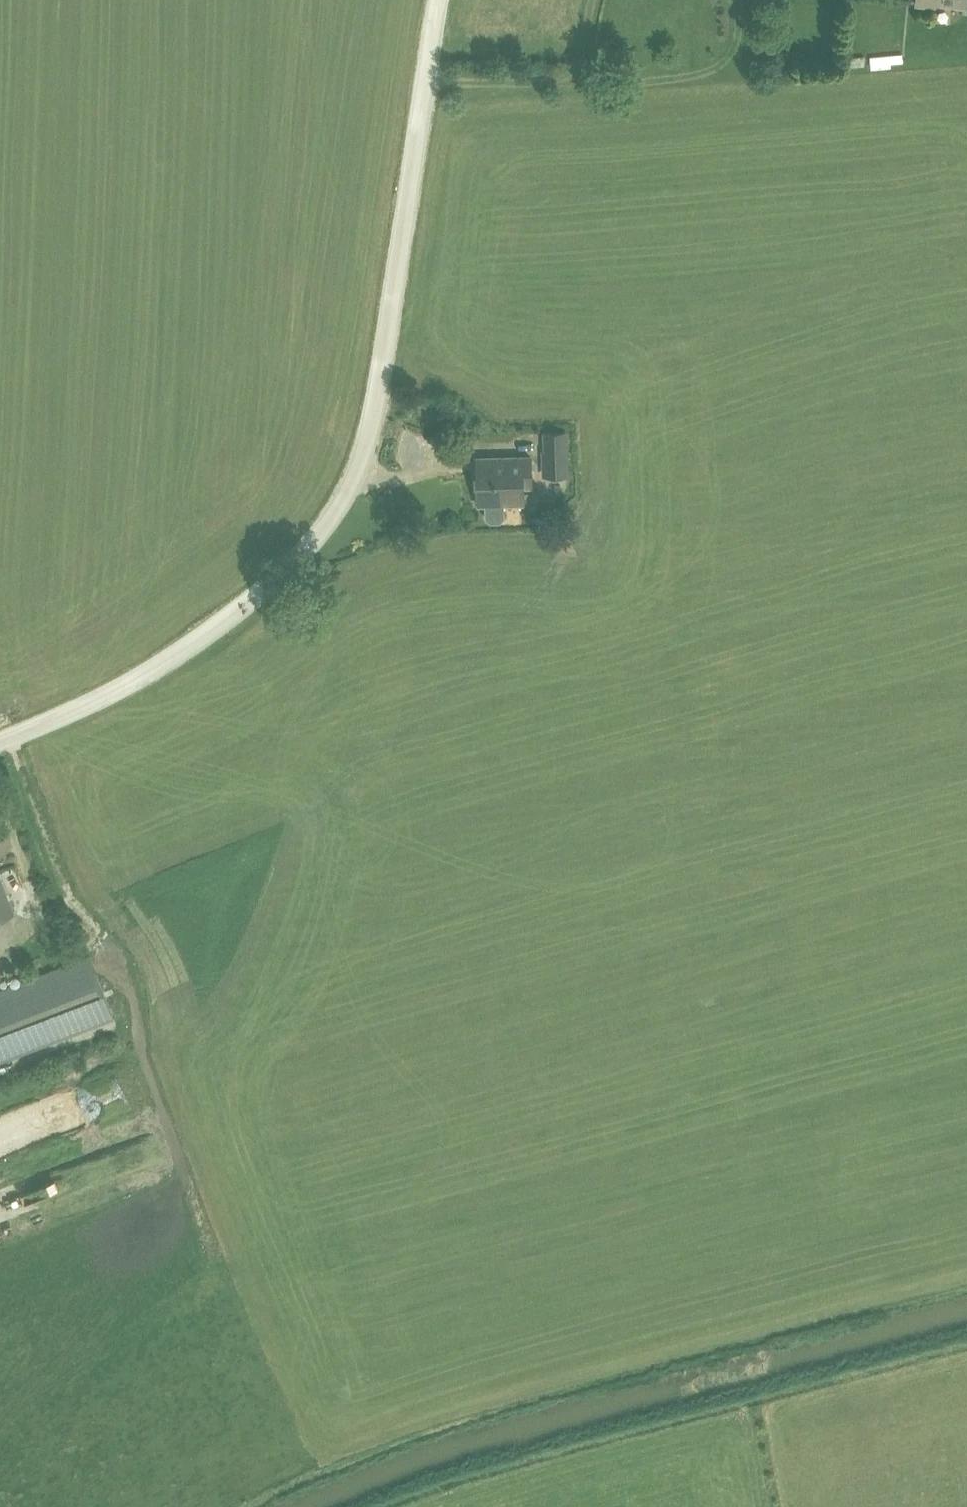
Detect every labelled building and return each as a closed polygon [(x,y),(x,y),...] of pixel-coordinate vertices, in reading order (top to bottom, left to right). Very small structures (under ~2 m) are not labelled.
[(870,56),(872,69),(891,67),(891,63),(904,62),(903,53),(870,56)] [(865,67),(865,57),(849,58),(850,68),(865,67)] [(568,430),(543,430),(544,450),(542,450),(542,469),(569,468),(568,430)] [(478,457),(479,503),(524,502),(523,485),(533,485),(532,456),(478,457)] [(14,912),(0,876),(0,917),(14,912)] [(111,1008),(90,955),(0,989),(0,1050),(111,1008)]
